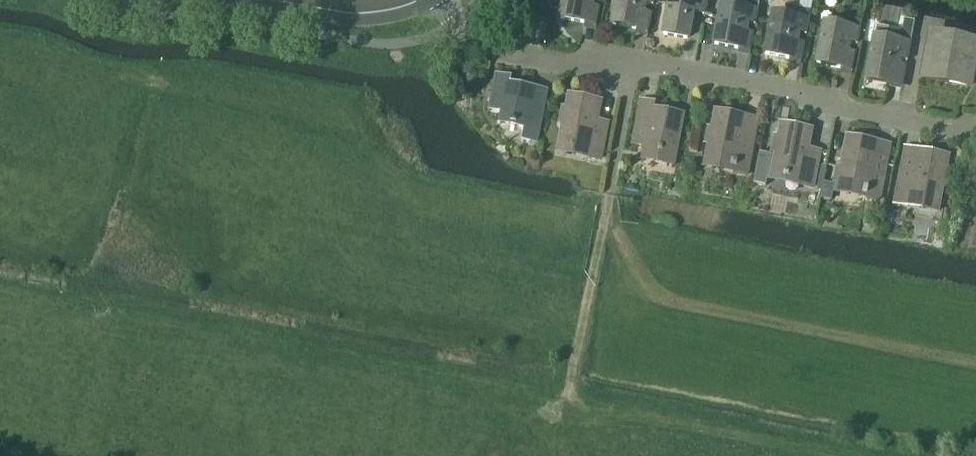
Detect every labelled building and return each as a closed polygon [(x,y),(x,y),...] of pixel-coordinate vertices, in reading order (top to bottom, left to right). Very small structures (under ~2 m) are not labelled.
[(561,20),(585,25),(589,2),(601,4),(602,0),(565,0),(561,20)] [(613,26),(637,31),(641,5),(653,7),(655,0),(618,0),(613,26)] [(688,41),(693,15),(704,17),(708,0),(671,0),(664,36),(688,41)] [(739,50),(744,25),(755,27),(760,4),(741,0),(736,0),(734,8),(722,6),(715,46),(739,50)] [(544,15),(545,6),(538,4),(536,14),(544,15)] [(773,16),(766,56),(790,60),(795,35),(806,37),(811,13),(787,9),(785,19),(773,16)] [(817,65),(841,70),(846,45),(858,47),(862,23),(838,19),(836,28),(824,26),(817,65)] [(874,27),(872,39),(875,40),(867,79),(891,84),(895,61),(907,63),(915,23),(905,21),(902,35),(888,32),(889,30),(874,27)] [(968,86),(975,49),(933,41),(925,78),(968,86)] [(507,86),(508,80),(496,78),(489,112),(502,114),(500,127),(524,132),(523,141),(536,144),(545,93),(507,86)] [(588,158),(601,161),(607,125),(595,123),(599,103),(569,97),(566,111),(563,110),(560,125),(563,125),(559,147),(558,152),(559,152),(560,147),(589,152),(588,158)] [(683,117),(653,111),(654,105),(641,103),(633,146),(646,148),(644,158),(643,163),(644,158),(673,164),(672,168),(673,168),(674,164),(683,117)] [(707,141),(710,141),(706,162),(704,168),(705,168),(706,162),(735,168),(734,174),(747,176),(754,141),(742,138),(745,119),(715,113),(712,127),(709,126),(707,141)] [(811,132),(781,126),(778,140),(775,139),(773,153),(776,154),(772,175),(770,181),(771,181),(772,175),(801,181),(800,187),(813,189),(820,154),(808,151),(811,132)] [(877,145),(847,139),(844,152),(841,152),(838,166),(842,167),(837,188),(836,194),(837,194),(838,188),(867,194),(866,199),(879,202),(886,166),(873,164),(877,145)] [(948,158),(918,152),(914,172),(902,169),(895,205),(908,208),(909,202),(938,207),(937,213),(939,208),(943,186),(946,187),(949,173),(945,172),(948,158)] [(760,154),(754,185),(766,187),(772,156),(760,154)] [(831,203),(834,186),(824,184),(821,201),(831,203)]
